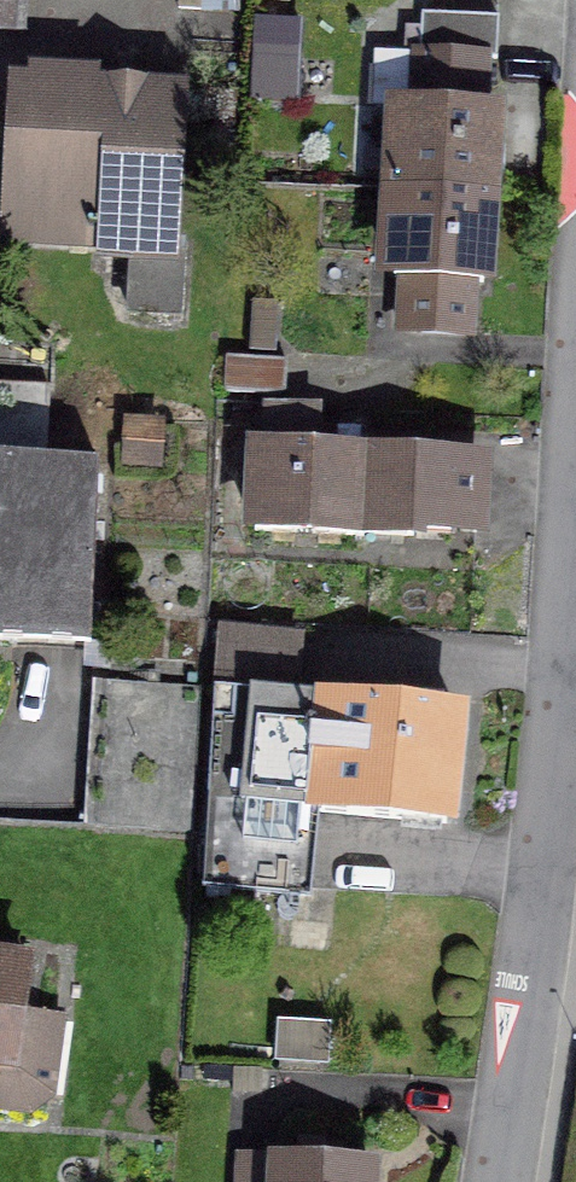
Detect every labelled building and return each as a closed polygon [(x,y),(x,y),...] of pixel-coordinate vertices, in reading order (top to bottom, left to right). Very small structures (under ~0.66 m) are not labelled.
[(17,29),(18,0),(0,0),(0,28),(17,29)] [(420,54),(485,57),(497,58),(499,18),(422,13),(420,54)] [(296,102),(299,54),(256,52),(254,100),(296,102)] [(493,112),(482,111),(485,57),(420,54),(386,53),(375,63),(373,106),(405,107),(400,192),(487,197),(493,112)] [(28,90),(20,235),(107,240),(107,252),(133,253),(130,310),(178,313),(182,253),(166,252),(174,98),(28,90)] [(487,197),(400,192),(395,277),(426,279),(422,331),(468,334),(471,281),(482,282),(487,197)] [(286,361),(228,357),(225,391),(284,395),(286,361)] [(0,385),(0,458),(47,460),(51,387),(0,385)] [(314,406),(267,403),(265,446),(260,446),(255,530),(413,535),(414,510),(477,513),(479,474),(417,471),(417,454),(312,448),(314,406)] [(0,458),(0,640),(90,644),(99,463),(47,460),(0,458)] [(216,625),(215,687),(305,689),(306,627),(216,625)] [(106,681),(97,826),(194,831),(202,687),(106,681)] [(456,712),(217,689),(205,879),(300,888),(308,810),(446,823),(456,712)] [(3,1066),(0,1088),(0,1104),(27,1108),(48,1093),(59,1025),(20,1019),(27,968),(0,961),(0,1066),(3,1066)] [(328,1025),(279,1022),(277,1059),(325,1062),(328,1025)] [(240,1158),(239,1181),(372,1181),(373,1168),(240,1158)]
